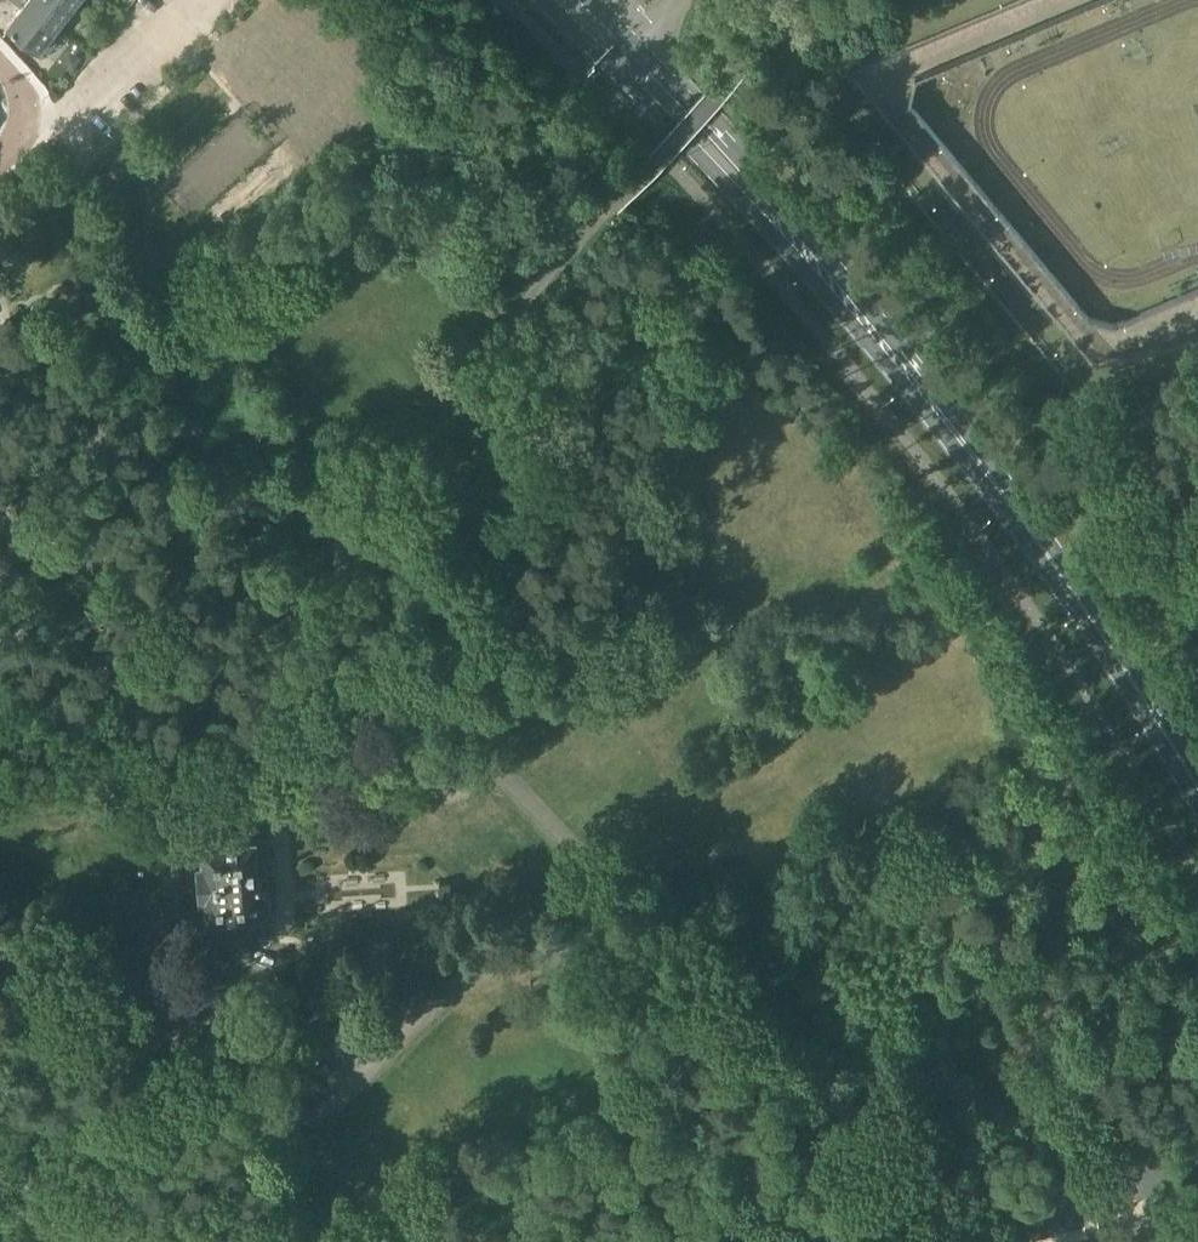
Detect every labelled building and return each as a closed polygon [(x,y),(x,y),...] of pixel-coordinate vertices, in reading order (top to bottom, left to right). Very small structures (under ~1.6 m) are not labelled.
[(57,28),(25,3),(27,0),(14,0),(22,6),(8,24),(41,49),(57,28)] [(74,7),(65,0),(27,0),(25,3),(57,28),(74,7)] [(260,883),(260,876),(263,876),(263,873),(269,873),(269,862),(271,861),(270,837),(204,842),(205,864),(201,864),(202,896),(207,896),(209,918),(262,914),(262,910),(265,910),(271,904),(270,889),(264,883),(260,883)]
